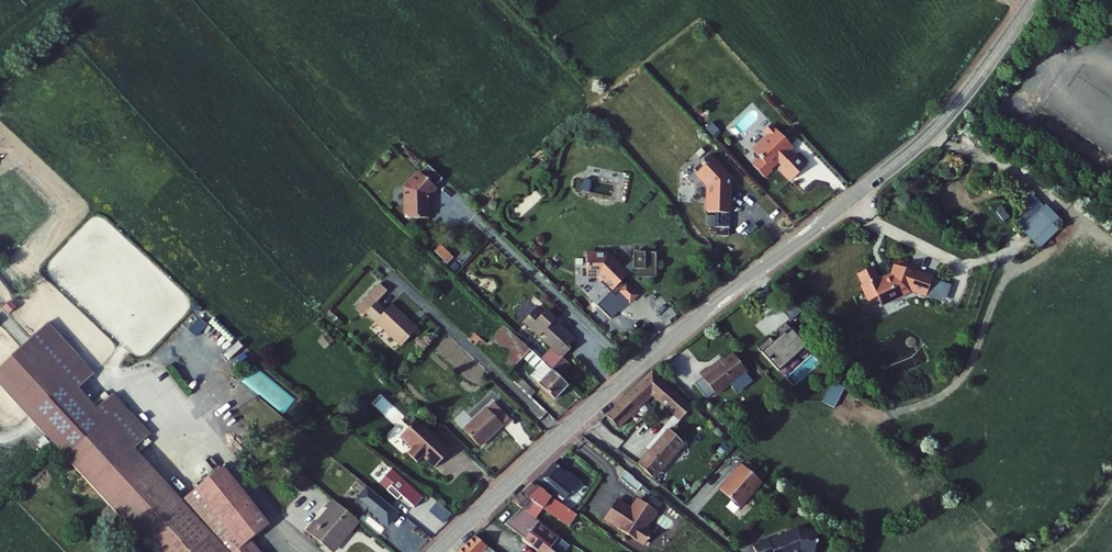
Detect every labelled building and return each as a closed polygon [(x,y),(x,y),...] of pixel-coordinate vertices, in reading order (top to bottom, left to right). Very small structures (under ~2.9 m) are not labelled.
[(798,132),(780,112),(773,119),(777,124),(761,139),(768,146),(761,152),(772,164),(780,157),(777,154),(786,146),(791,151),(789,153),(800,166),(813,155),(801,142),(798,145),(793,140),(797,136),(795,135),(798,132)] [(733,153),(723,142),(717,147),(714,143),(704,154),(718,169),(718,170),(717,170),(717,180),(718,180),(718,187),(716,187),(716,194),(718,197),(725,197),(738,198),(739,165),(737,165),(738,160),(731,154),(733,153)] [(448,170),(432,156),(425,164),(424,163),(410,179),(411,207),(415,210),(435,209),(434,191),(436,185),(441,179),(440,178),(448,170)] [(738,198),(725,197),(725,200),(716,199),(715,211),(738,212),(739,198),(738,198)] [(1039,247),(1059,227),(1054,221),(1059,216),(1046,202),(1020,227),(1039,247)] [(459,250),(446,237),(440,243),(453,256),(459,250)] [(661,264),(660,239),(637,239),(638,257),(634,260),(633,262),(635,265),(661,264)] [(611,241),(591,242),(591,264),(603,264),(607,268),(608,275),(614,281),(616,280),(619,283),(624,279),(633,289),(634,290),(642,282),(630,271),(629,272),(626,269),(633,262),(634,260),(616,242),(615,245),(611,241)] [(880,257),(867,264),(873,274),(870,276),(876,289),(883,286),(886,287),(890,293),(902,287),(902,288),(905,289),(913,285),(914,282),(913,282),(918,279),(919,277),(937,281),(941,264),(917,258),(918,253),(905,250),(901,266),(893,271),(891,265),(886,268),(880,257)] [(386,271),(376,281),(385,289),(395,279),(386,271)] [(619,283),(614,289),(624,299),(633,289),(624,279),(619,283)] [(376,281),(362,296),(370,304),(374,300),(408,334),(419,322),(394,297),(392,299),(383,291),(385,289),(376,281)] [(810,301),(795,285),(784,295),(797,308),(793,312),(796,315),(810,301)] [(399,292),(394,297),(419,322),(424,317),(399,292)] [(551,301),(544,295),(530,310),(549,328),(551,325),(555,329),(553,332),(561,340),(549,352),(557,360),(569,347),(578,338),(575,335),(582,327),(552,299),(551,301)] [(602,311),(608,318),(618,310),(612,303),(602,311)] [(802,321),(793,312),(784,319),(788,324),(781,330),(777,326),(765,337),(786,360),(805,343),(808,346),(817,338),(802,321)] [(489,342),(497,349),(520,325),(513,318),(489,342)] [(542,371),(558,386),(571,373),(565,367),(557,360),(549,352),(520,325),(497,349),(510,361),(526,343),(542,358),(548,364),(542,371)] [(328,331),(317,339),(324,347),(334,339),(328,331)] [(93,373),(54,332),(38,347),(76,388),(93,373)] [(724,352),(709,363),(725,384),(740,372),(745,379),(760,367),(755,361),(756,360),(743,342),(726,355),(724,352)] [(103,418),(76,388),(38,347),(0,380),(0,384),(63,454),(103,418)] [(577,355),(569,347),(557,360),(565,367),(577,355)] [(542,358),(535,364),(542,371),(548,364),(542,358)] [(651,369),(606,414),(616,425),(637,404),(640,407),(652,396),(673,413),(679,419),(691,405),(651,369)] [(705,375),(696,380),(706,398),(714,394),(705,375)] [(830,380),(823,401),(836,405),(843,384),(830,380)] [(502,390),(497,395),(513,410),(517,407),(502,390)] [(120,402),(111,392),(95,407),(104,417),(119,404),(120,402)] [(497,395),(471,417),(486,434),(513,410),(497,395)] [(120,402),(119,404),(130,418),(144,437),(148,432),(120,402)] [(104,417),(103,418),(131,448),(144,437),(130,418),(119,404),(104,417)] [(417,436),(411,442),(422,452),(427,446),(439,457),(456,439),(442,426),(436,426),(435,419),(421,407),(405,425),(417,436)] [(645,446),(649,449),(670,425),(668,424),(672,419),(674,420),(675,419),(677,421),(679,419),(673,413),(645,446)] [(63,454),(138,536),(179,501),(131,448),(103,418),(63,454)] [(649,449),(637,464),(652,477),(689,432),(677,421),(675,419),(674,420),(672,419),(668,424),(670,425),(649,449)] [(627,435),(619,447),(628,454),(637,443),(627,435)] [(544,464),(540,472),(553,479),(556,475),(567,485),(577,474),(579,477),(586,467),(577,458),(569,457),(559,449),(546,465),(544,464)] [(397,459),(384,476),(393,483),(407,467),(397,459)] [(764,480),(744,462),(733,474),(734,475),(731,479),(729,477),(721,485),(741,503),(757,485),(758,487),(764,480)] [(186,495),(235,551),(265,551),(254,540),(272,522),(219,466),(186,495)] [(431,487),(407,467),(393,483),(406,493),(410,489),(422,498),(431,487)] [(588,469),(586,467),(579,477),(580,478),(588,469)] [(627,470),(621,477),(638,491),(644,484),(627,470)] [(540,472),(527,483),(550,497),(578,515),(586,503),(552,480),(553,479),(540,472)] [(520,491),(529,497),(538,504),(543,507),(550,497),(527,483),(520,491)] [(186,495),(179,501),(138,536),(153,551),(235,551),(186,495)] [(619,496),(614,503),(628,512),(632,506),(619,496)] [(515,515),(525,522),(538,504),(529,497),(515,515)] [(614,503),(605,517),(643,542),(646,541),(652,533),(651,530),(647,527),(652,520),(654,519),(658,513),(657,509),(643,499),(640,504),(636,501),(632,506),(628,512),(614,503)] [(407,523),(400,532),(419,547),(435,527),(401,500),(392,511),(407,523)] [(316,523),(308,533),(319,542),(347,513),(333,502),(327,510),(330,513),(319,526),(316,523)] [(551,551),(569,551),(581,536),(566,524),(546,510),(543,507),(538,504),(525,522),(556,545),(551,551)] [(551,504),(546,510),(566,524),(570,518),(551,504)] [(358,522),(347,513),(319,542),(323,546),(326,542),(335,550),(358,522)] [(464,544),(473,551),(480,551),(486,545),(493,550),(496,546),(504,551),(507,551),(511,548),(482,525),(464,544)] [(809,551),(816,551),(819,529),(800,527),(771,539),(771,537),(755,544),(759,551),(802,551),(804,551),(809,551)] [(456,551),(473,551),(464,544),(456,551)]
